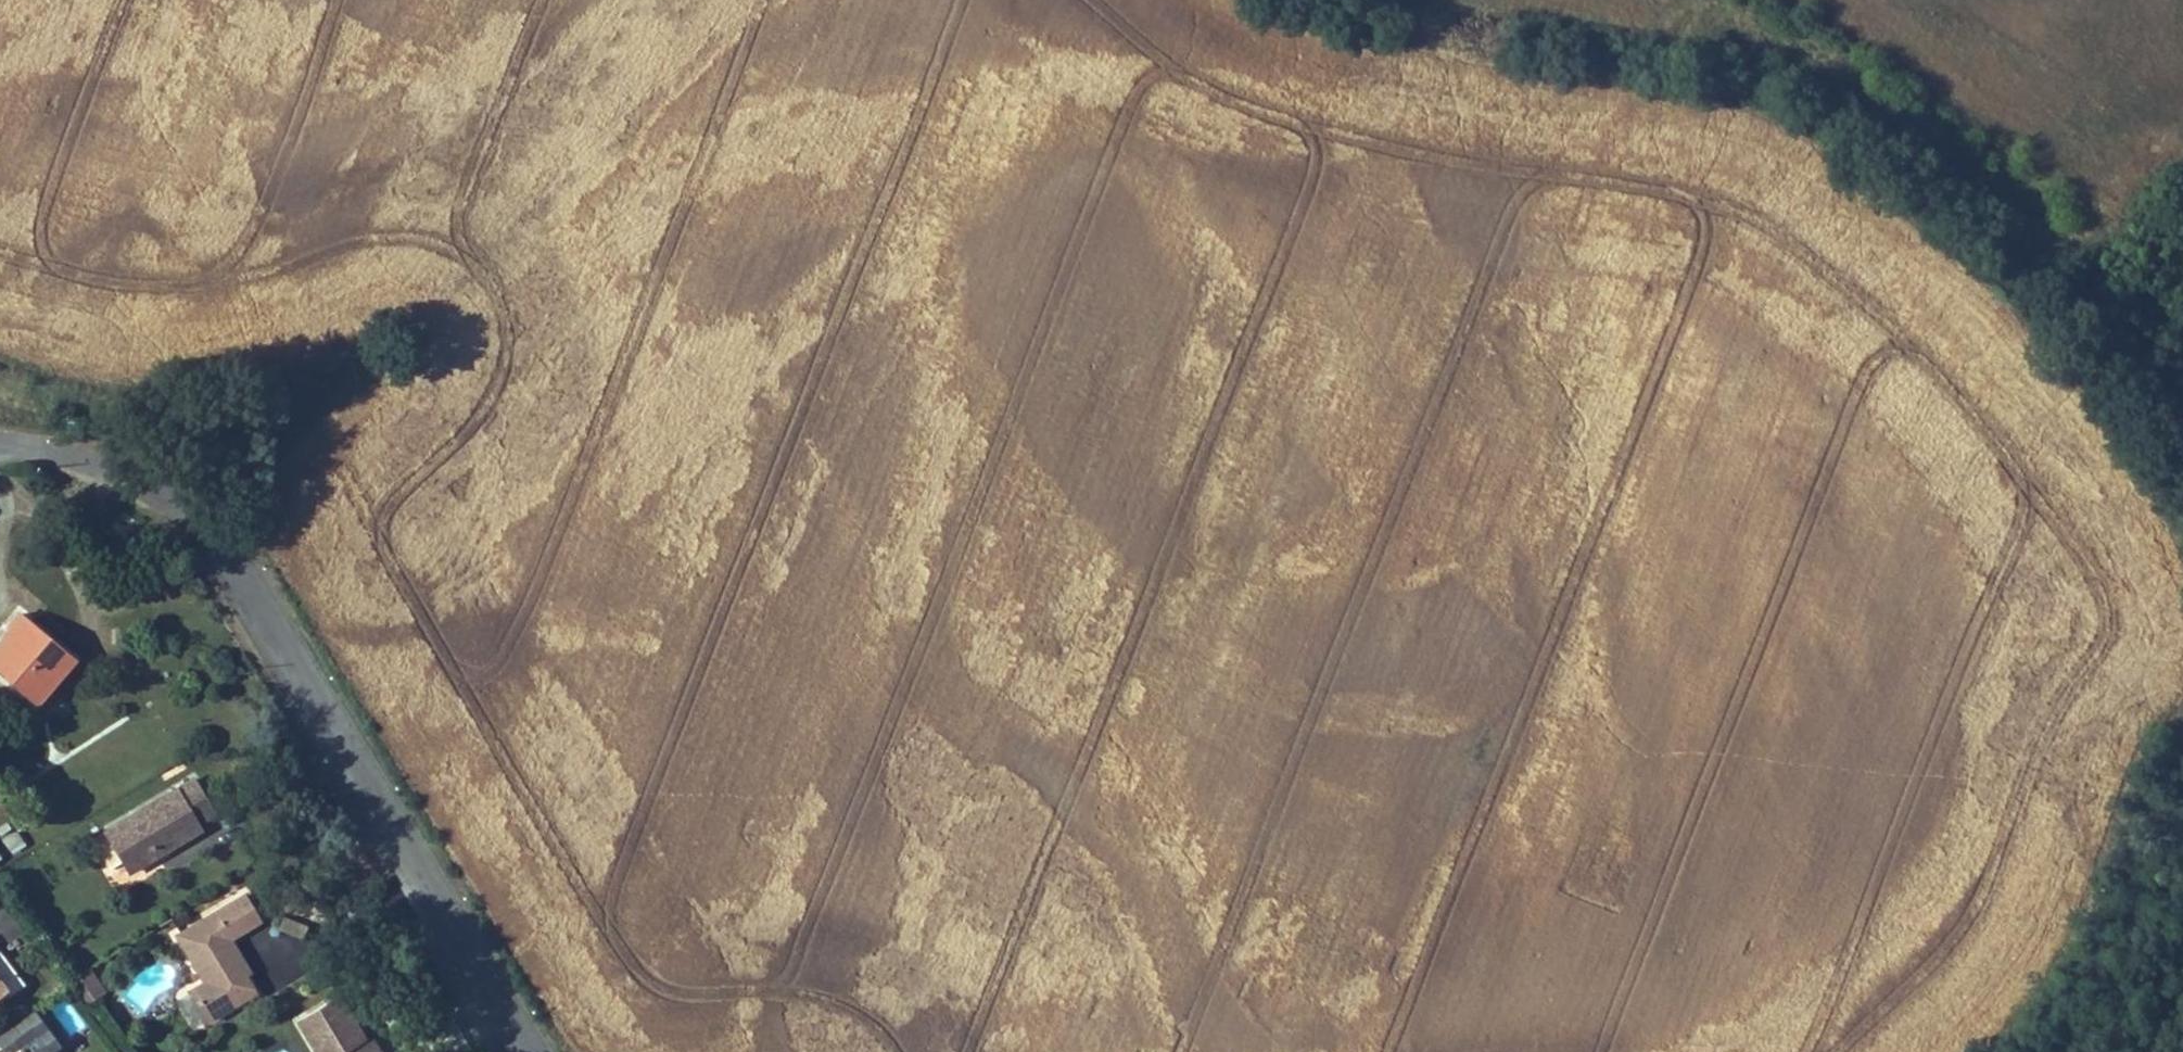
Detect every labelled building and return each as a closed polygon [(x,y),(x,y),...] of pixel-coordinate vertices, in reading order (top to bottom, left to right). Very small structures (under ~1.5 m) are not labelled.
[(33,647),(43,634),(19,614),(7,627),(11,630),(0,644),(0,660),(15,672),(9,679),(37,702),(63,672),(33,647)] [(74,659),(43,634),(33,647),(63,672),(74,659)] [(0,660),(0,672),(9,679),(15,672),(0,660)] [(197,824),(214,814),(193,779),(105,831),(129,872),(160,853),(158,849),(164,845),(167,850),(200,830),(197,824)] [(11,849),(23,842),(17,832),(5,840),(11,849)] [(167,850),(164,845),(158,849),(160,853),(167,850)] [(243,962),(230,939),(260,921),(244,895),(177,935),(205,982),(191,990),(192,992),(209,1020),(255,992),(245,975),(242,970),(241,971),(238,965),(243,962)] [(308,928),(283,918),(279,928),(304,938),(308,928)] [(0,951),(0,983),(6,991),(10,996),(26,985),(0,951)] [(422,967),(414,955),(402,962),(409,974),(422,967)] [(250,972),(243,962),(238,965),(241,971),(242,970),(245,975),(250,972)] [(103,992),(89,969),(69,981),(85,1003),(103,992)] [(209,1020),(192,992),(176,1001),(193,1030),(209,1020)] [(372,1039),(362,1045),(359,1040),(364,1037),(360,1031),(339,996),(298,1021),(317,1051),(380,1051),(372,1039)] [(20,1048),(23,1051),(52,1051),(64,1043),(37,1008),(0,1035),(0,1051),(14,1051),(20,1048)] [(372,1039),(365,1028),(360,1031),(364,1037),(359,1040),(362,1045),(372,1039)]
